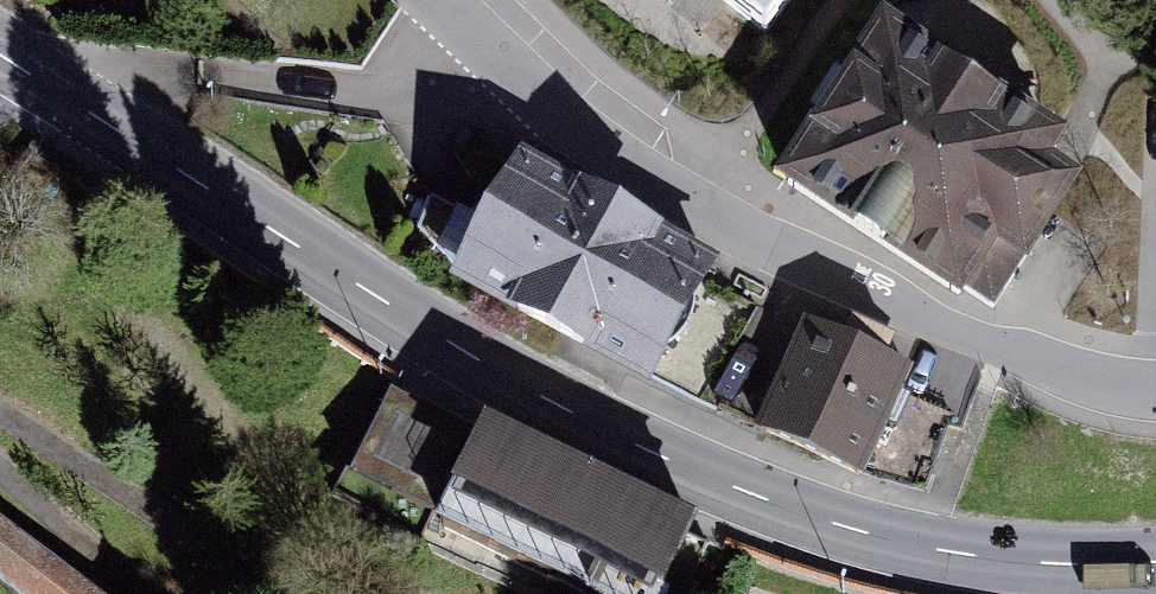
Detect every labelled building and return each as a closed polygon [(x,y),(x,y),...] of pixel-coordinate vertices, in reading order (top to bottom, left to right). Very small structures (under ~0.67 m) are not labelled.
[(758,46),(791,0),(704,0),(758,46)] [(885,38),(798,180),(993,307),(1065,196),(1052,182),(1042,172),(1065,149),(885,38)] [(735,264),(531,157),(468,276),(673,383),(735,264)] [(910,368),(809,326),(765,431),(918,495),(948,425),(958,429),(981,373),(919,347),(910,368)] [(417,361),(345,483),(575,593),(660,593),(695,529),(417,361)] [(0,522),(0,580),(18,593),(95,593),(0,522)]
